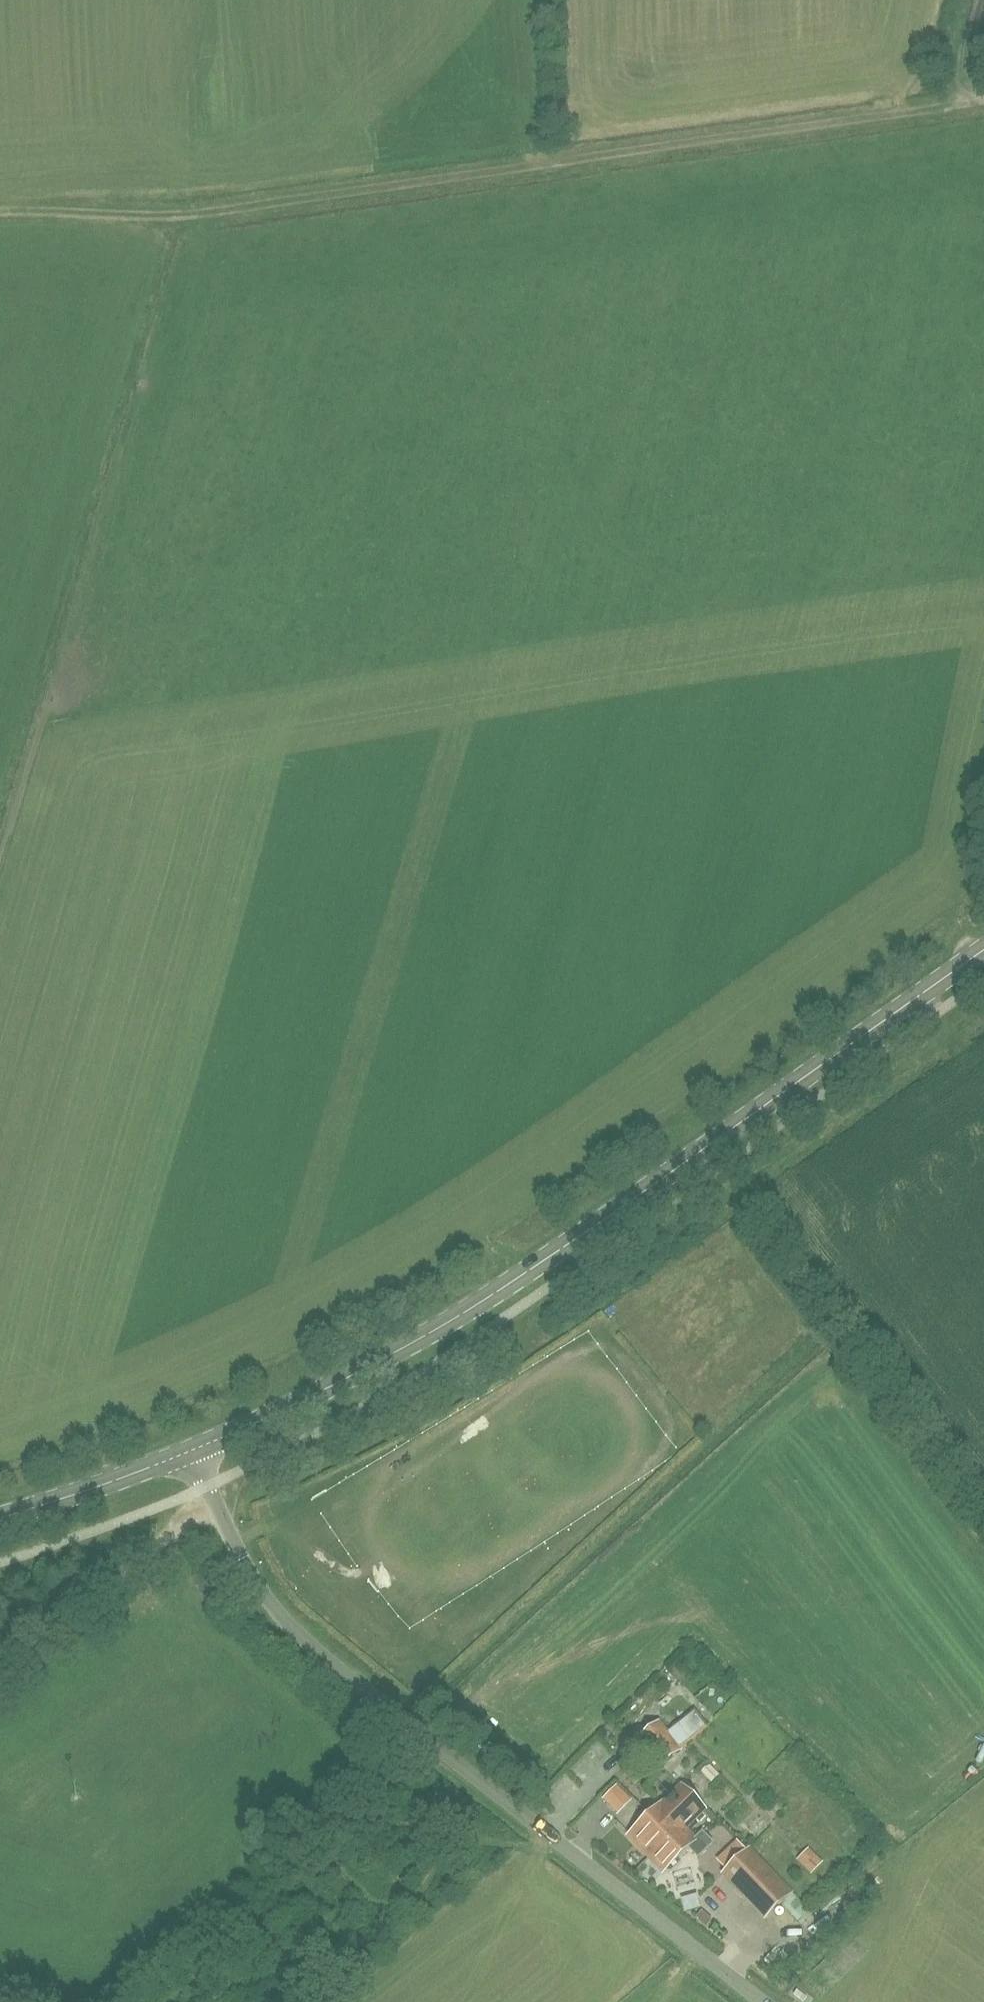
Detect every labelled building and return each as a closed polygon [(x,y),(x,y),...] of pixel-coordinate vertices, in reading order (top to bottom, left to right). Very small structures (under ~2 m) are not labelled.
[(674,1695),(689,1697),(691,1686),(676,1684),(674,1695)] [(687,1717),(667,1733),(659,1722),(640,1737),(661,1766),(681,1751),(701,1735),(687,1717)] [(618,1782),(603,1798),(622,1816),(637,1800),(618,1782)] [(683,1825),(686,1828),(705,1810),(693,1798),(693,1795),(687,1788),(684,1789),(681,1785),(662,1804),(661,1804),(649,1816),(669,1838),(683,1825)] [(551,1826),(557,1818),(539,1806),(533,1814),(551,1826)] [(649,1816),(629,1835),(663,1870),(665,1868),(670,1870),(679,1861),(678,1855),(689,1846),(697,1855),(708,1846),(698,1836),(696,1838),(686,1828),(683,1825),(669,1838),(649,1816)] [(799,1859),(815,1875),(827,1863),(812,1848),(799,1859)] [(791,1892),(749,1849),(729,1869),(771,1911),(791,1892)] [(794,1995),(803,2001),(812,2001),(815,1998),(800,1987),(794,1995)]
